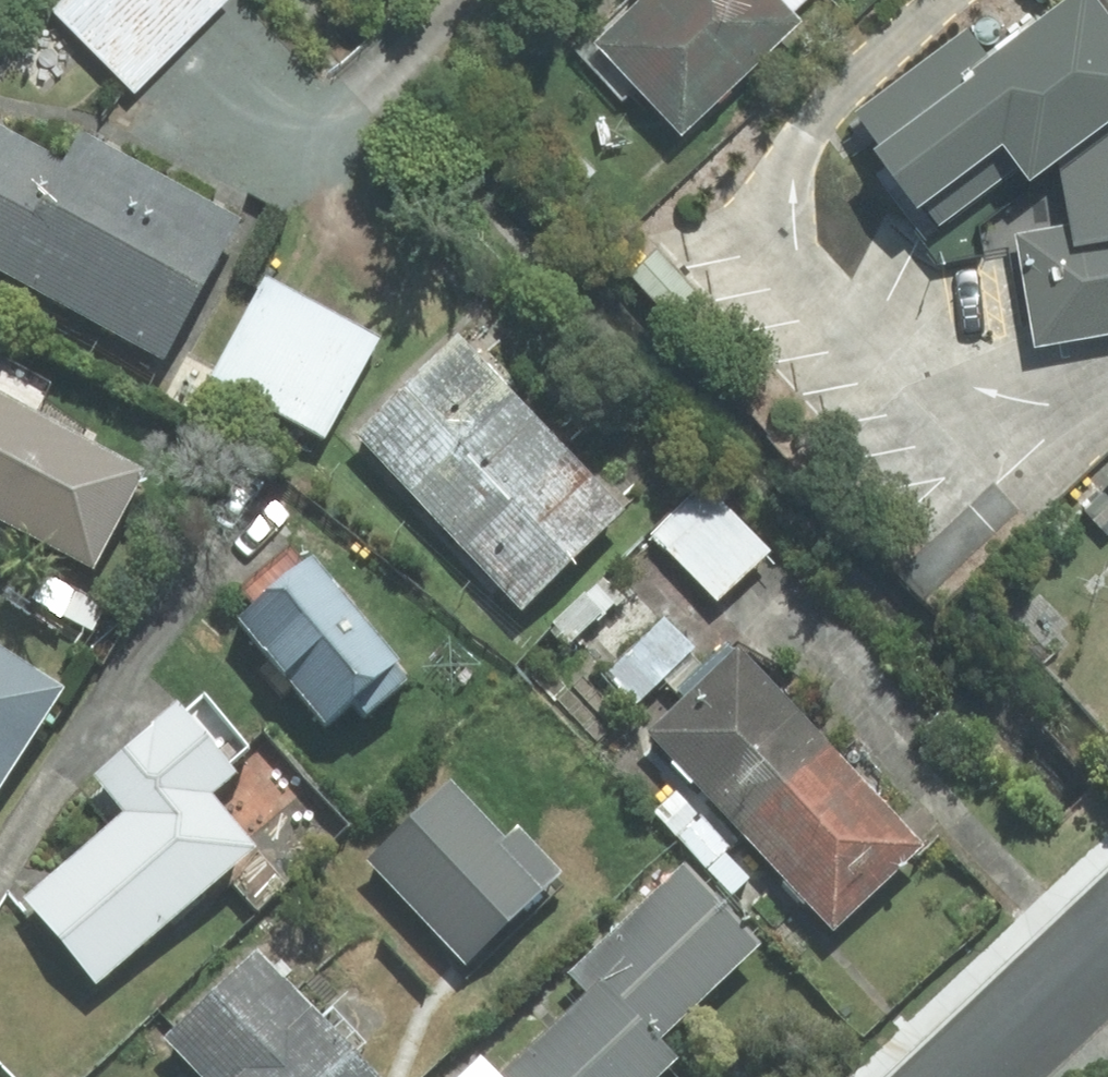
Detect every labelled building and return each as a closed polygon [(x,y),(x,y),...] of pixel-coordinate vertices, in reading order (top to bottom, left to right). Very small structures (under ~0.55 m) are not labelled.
[(51,11),(138,94),(228,0),(61,0),(51,11)] [(598,41),(691,131),(805,12),(798,4),(802,0),(637,0),(598,41)] [(1000,134),(1030,173),(1107,114),(1107,5),(1104,0),(1049,0),(986,48),(966,22),(849,111),(916,198),(1000,134)] [(162,367),(243,224),(84,135),(64,169),(0,133),(0,276),(162,367)] [(1029,340),(1107,329),(1107,137),(1059,173),(1066,219),(1009,227),(1029,340)] [(378,346),(262,283),(207,384),(323,447),(378,346)] [(457,340),(352,439),(522,619),(627,520),(457,340)] [(34,421),(51,389),(0,361),(0,529),(93,580),(146,483),(34,421)] [(1077,507),(1107,539),(1107,476),(1077,507)] [(767,560),(704,489),(621,562),(675,623),(707,595),(716,605),(767,560)] [(409,687),(307,561),(234,620),(326,734),(350,714),(360,726),(409,687)] [(622,610),(597,585),(550,632),(575,657),(622,610)] [(693,653),(659,620),(603,678),(637,711),(693,653)] [(0,654),(0,795),(65,698),(0,654)] [(730,894),(763,864),(836,941),(927,854),(739,656),(648,742),(689,785),(656,816),(730,894)] [(206,703),(184,723),(177,716),(92,795),(118,822),(20,911),(97,994),(251,852),(211,808),(239,783),(229,772),(251,752),(206,703)] [(583,999),(502,1076),(668,1076),(675,1070),(655,1049),(761,948),(684,867),(565,980),(583,999)] [(254,960),(163,1046),(192,1076),(360,1076),(350,1067),(367,1051),(331,1014),(317,1027),(254,960)] [(479,1062),(463,1076),(493,1076),(479,1062)]
